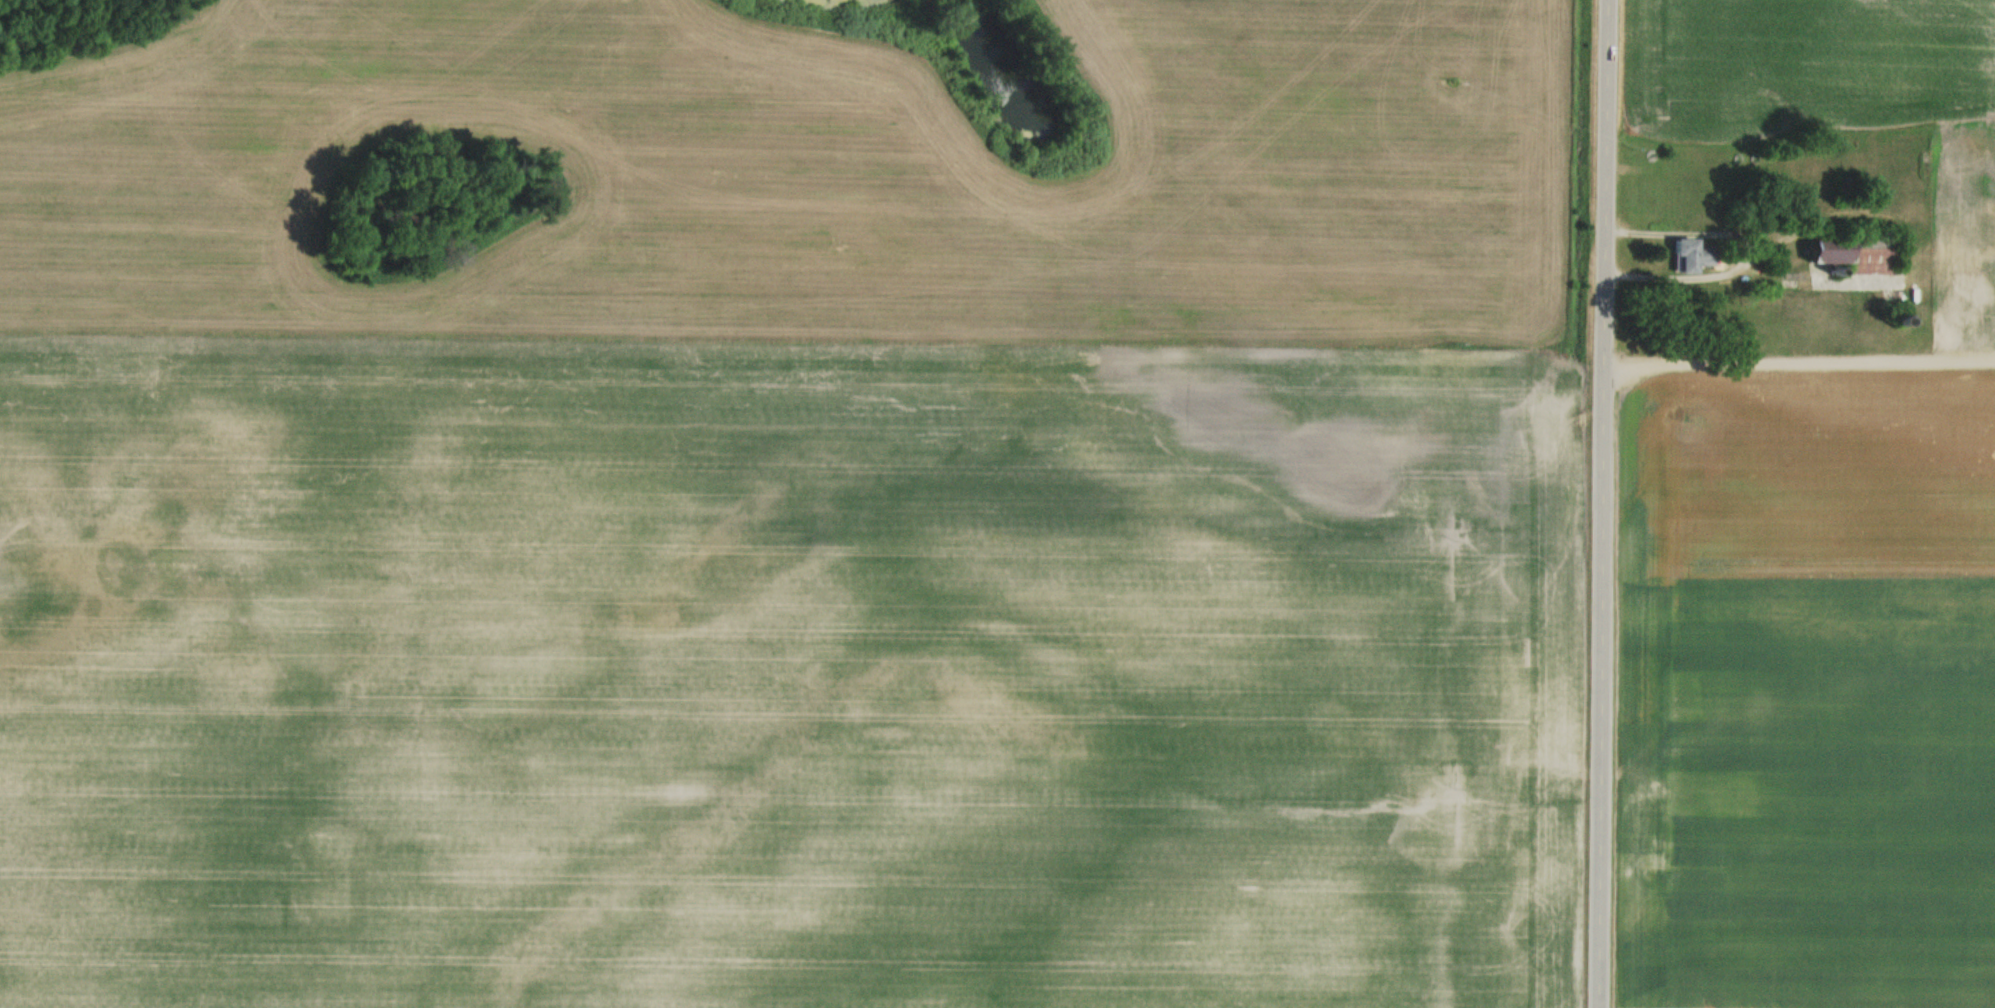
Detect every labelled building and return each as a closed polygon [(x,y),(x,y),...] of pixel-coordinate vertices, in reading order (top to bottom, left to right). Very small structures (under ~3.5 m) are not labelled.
[(1893,273),(1893,234),(1806,233),(1806,263),(1845,263),(1845,273),(1893,273)] [(1692,273),(1692,265),(1710,264),(1710,245),(1692,245),(1692,238),(1669,238),(1670,256),(1674,256),(1674,273),(1692,273)]
